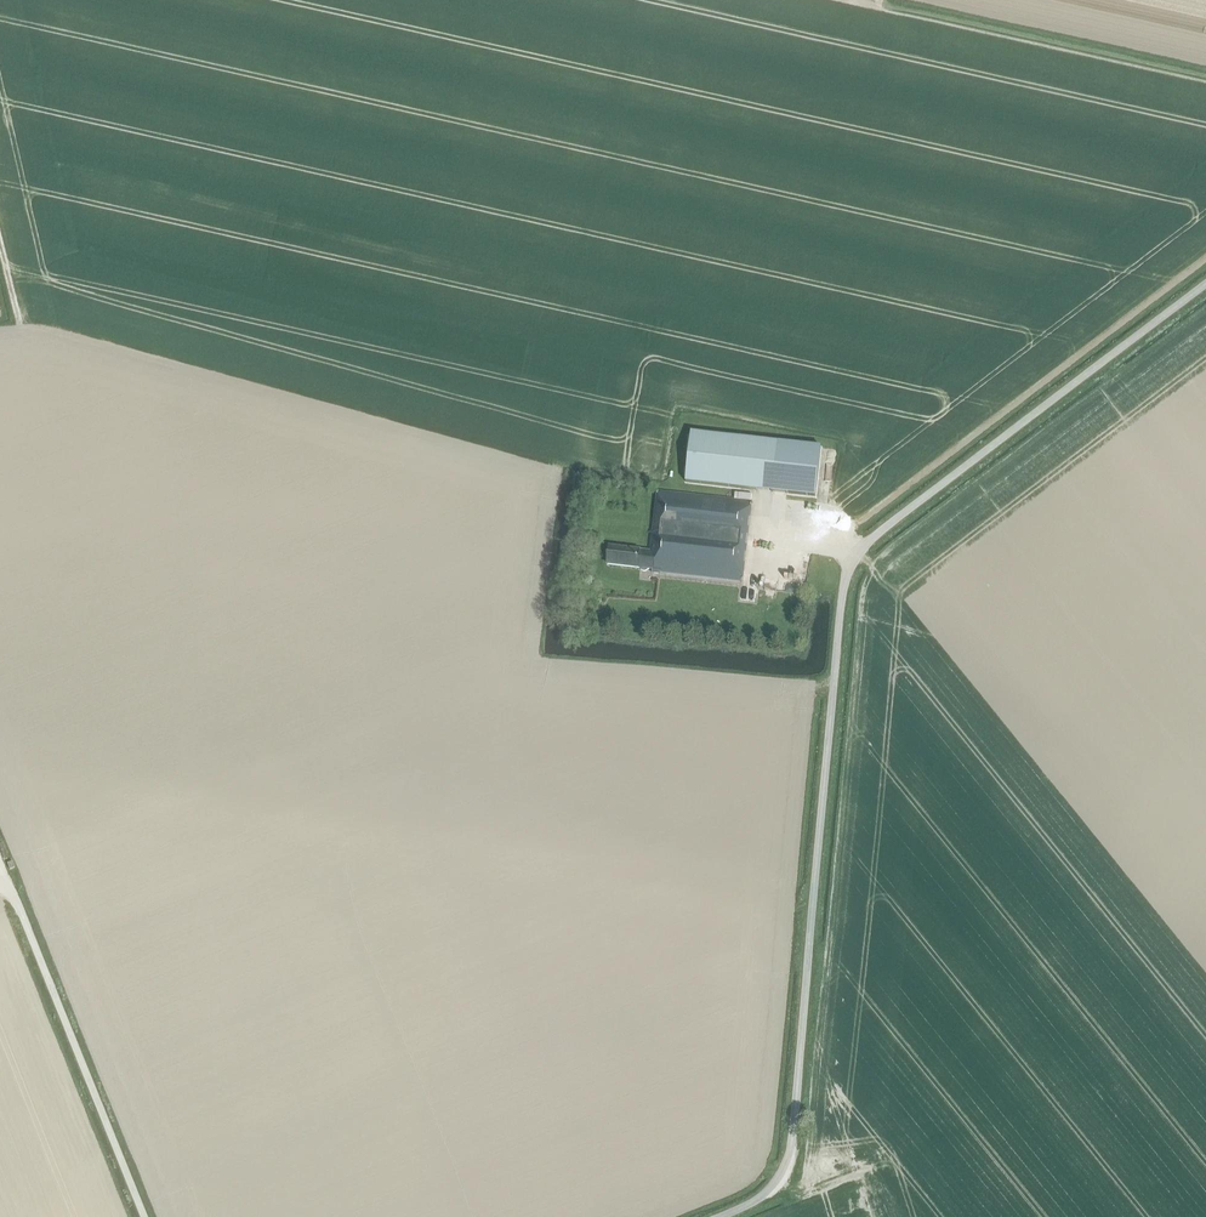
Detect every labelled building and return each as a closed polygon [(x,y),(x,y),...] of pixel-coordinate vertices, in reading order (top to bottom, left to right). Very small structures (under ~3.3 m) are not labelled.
[(778,442),(690,432),(685,482),(772,492),(778,442)] [(646,570),(648,568),(652,568),(652,573),(741,582),(750,503),(658,493),(650,553),(609,548),(607,564),(640,567),(641,570),(644,571),(646,570)]
